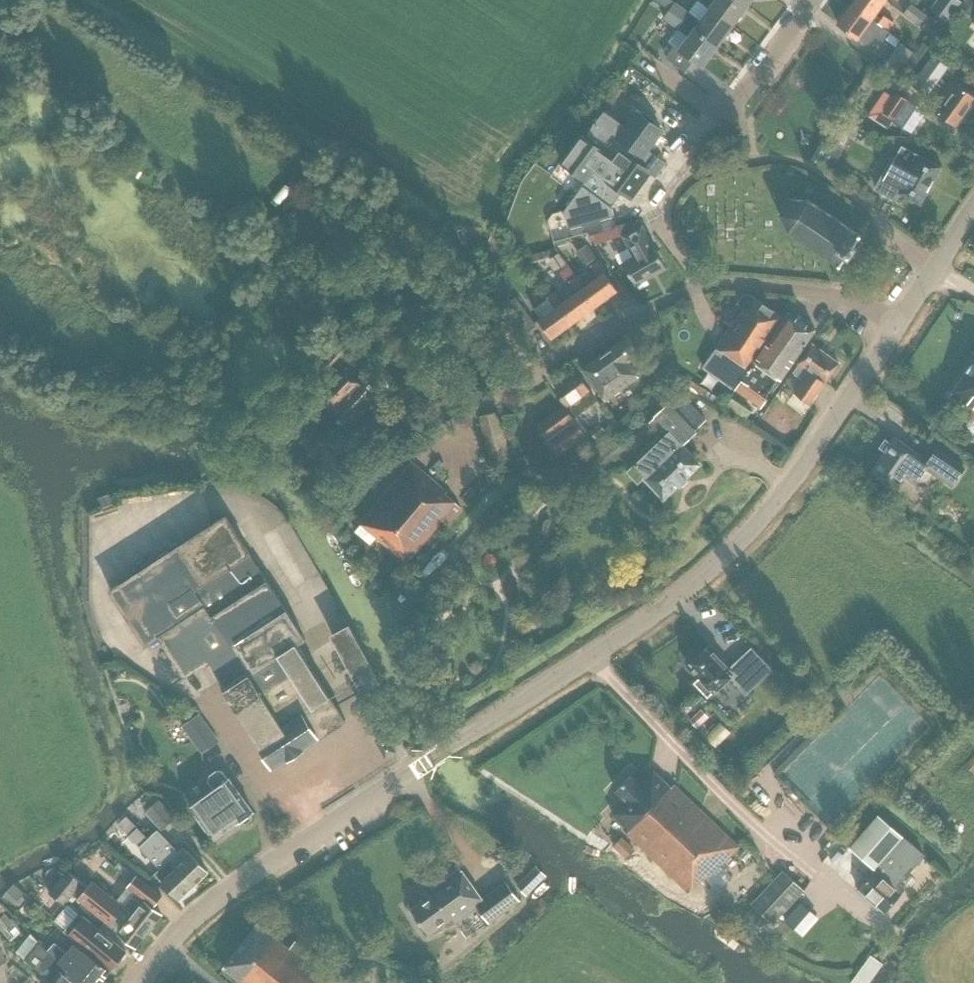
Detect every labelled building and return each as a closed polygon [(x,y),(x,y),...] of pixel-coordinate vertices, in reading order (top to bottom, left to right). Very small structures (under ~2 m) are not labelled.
[(748,6),(740,0),(714,0),(709,7),(733,25),(748,6)] [(888,30),(893,23),(883,16),(880,19),(874,15),(885,0),(855,0),(852,3),(888,30)] [(933,11),(937,14),(946,21),(947,21),(961,3),(962,2),(959,0),(942,0),(933,11)] [(961,7),(973,17),(973,0),(966,0),(961,7)] [(669,10),(684,21),(689,14),(675,3),(669,10)] [(881,38),(888,30),(852,3),(837,24),(857,38),(868,23),(875,27),(872,31),(881,38)] [(920,26),(928,16),(911,3),(904,13),(920,26)] [(718,46),(733,25),(709,7),(694,28),(718,46)] [(694,28),(684,21),(669,10),(663,18),(688,36),(678,49),(693,60),(702,67),(718,46),(694,28)] [(913,52),(900,43),(882,67),(895,77),(913,52)] [(674,46),(666,58),(685,71),(693,60),(678,49),(674,46)] [(936,81),(930,77),(920,90),(935,100),(929,108),(955,126),(973,99),(973,96),(950,79),(944,87),(936,81)] [(907,100),(895,92),(892,97),(881,114),(893,121),(907,100)] [(621,132),(614,127),(617,123),(603,113),(582,140),(579,137),(559,163),(585,180),(563,211),(568,229),(614,216),(611,207),(622,192),(631,199),(650,174),(654,177),(665,163),(648,150),(662,132),(635,113),(621,132)] [(819,163),(826,148),(819,145),(812,159),(819,163)] [(830,145),(822,160),(833,166),(841,151),(830,145)] [(920,205),(941,167),(901,146),(883,180),(900,189),(898,193),(920,205)] [(524,213),(531,203),(521,196),(515,206),(524,213)] [(847,257),(855,247),(853,246),(860,235),(809,201),(791,198),(780,214),(788,231),(839,266),(846,256),(847,257)] [(635,286),(666,268),(637,219),(620,226),(625,234),(623,236),(634,255),(622,263),(635,286)] [(595,255),(586,243),(576,250),(585,262),(595,255)] [(566,263),(559,253),(558,253),(552,257),(549,260),(556,270),(559,267),(566,263)] [(582,288),(595,306),(617,290),(604,272),(606,270),(598,260),(591,265),(598,276),(584,287),(582,288)] [(582,288),(584,287),(569,266),(562,271),(577,292),(562,303),(559,305),(573,322),(595,306),(582,288)] [(559,305),(562,303),(546,281),(539,286),(555,308),(537,321),(551,338),(573,322),(559,305)] [(753,298),(748,294),(743,295),(739,301),(740,306),(745,309),(742,313),(740,312),(702,367),(733,388),(783,318),(753,297),(753,298)] [(523,332),(534,323),(514,296),(503,304),(523,332)] [(781,380),(815,330),(789,312),(735,390),(762,408),(768,399),(765,398),(779,378),(781,380)] [(350,364),(347,360),(360,346),(348,334),(321,362),(337,377),(317,397),(348,428),(382,393),(351,363),(350,364)] [(601,394),(628,375),(621,367),(640,353),(628,336),(582,369),(595,386),(601,394)] [(653,365),(666,363),(663,342),(650,344),(653,365)] [(809,405),(839,364),(811,344),(797,364),(799,365),(793,373),(803,380),(793,393),(809,405)] [(950,394),(973,410),(969,415),(973,418),(973,360),(950,394)] [(575,416),(595,401),(588,391),(576,374),(555,389),(567,406),(568,406),(575,416)] [(666,383),(655,394),(666,406),(677,395),(666,383)] [(687,479),(686,478),(701,463),(690,452),(693,449),(685,440),(694,432),(694,431),(705,421),(679,393),(677,395),(666,406),(655,416),(649,422),(663,437),(626,471),(638,484),(644,478),(663,499),(678,485),(679,486),(687,479)] [(557,456),(586,435),(564,406),(535,427),(557,456)] [(491,464),(510,460),(498,412),(479,416),(491,464)] [(511,448),(527,444),(520,413),(504,417),(511,448)] [(605,430),(599,423),(589,431),(595,439),(605,430)] [(930,462),(919,454),(894,437),(869,474),(894,491),(904,476),(915,483),(926,467),(946,481),(957,464),(937,451),(930,462)] [(447,523),(460,506),(445,493),(447,491),(411,461),(354,529),(355,535),(365,544),(371,543),(376,537),(407,563),(443,519),(447,523)] [(305,639),(225,517),(110,591),(145,645),(158,637),(184,677),(206,663),(273,766),(287,757),(288,758),(303,748),(302,747),(345,720),(297,645),(305,639)] [(362,691),(378,682),(348,626),(332,635),(362,691)] [(729,668),(709,647),(688,666),(699,678),(693,683),(707,697),(729,677),(740,688),(752,677),(737,661),(729,668)] [(701,709),(689,720),(697,728),(708,717),(701,709)] [(202,753),(219,740),(200,714),(183,726),(202,753)] [(385,756),(394,751),(385,735),(376,740),(385,756)] [(745,764),(737,755),(736,756),(728,764),(736,772),(745,764)] [(670,787),(653,771),(640,785),(630,775),(615,791),(625,800),(612,814),(629,830),(626,833),(687,892),(702,878),(705,881),(739,847),(673,784),(670,787)] [(228,779),(223,772),(209,781),(215,789),(190,807),(213,839),(237,822),(238,823),(239,822),(244,823),(251,819),(251,814),(253,812),(228,779)] [(160,829),(174,818),(159,800),(145,811),(160,829)] [(884,913),(905,889),(899,884),(924,855),(878,815),(849,848),(875,871),(858,890),(884,913)] [(193,885),(149,838),(138,827),(130,835),(140,846),(139,847),(155,864),(156,863),(160,868),(154,874),(178,899),(193,885)] [(149,838),(193,885),(207,872),(183,847),(177,853),(172,848),(173,847),(157,830),(149,838)] [(623,850),(628,844),(621,838),(616,843),(623,850)] [(483,902),(460,869),(431,889),(434,893),(411,910),(429,935),(452,918),(455,922),(477,906),(489,923),(516,903),(504,887),(483,902)] [(523,896),(543,877),(535,869),(515,888),(523,896)] [(124,908),(124,907),(92,882),(87,887),(67,871),(49,893),(64,905),(73,895),(111,925),(111,924),(124,908)] [(773,923),(804,891),(783,871),(752,904),(773,923)] [(124,908),(111,924),(119,931),(117,934),(136,948),(161,915),(152,908),(161,896),(137,876),(128,887),(135,893),(124,907),(124,908)] [(818,918),(800,902),(784,921),(802,937),(818,918)] [(110,970),(125,952),(68,904),(55,920),(66,929),(64,931),(110,970)] [(0,912),(0,924),(10,937),(23,927),(8,906),(0,912)] [(257,924),(223,968),(242,982),(343,982),(345,981),(294,942),(289,949),(257,924)] [(48,951),(38,943),(39,943),(30,934),(17,951),(26,959),(25,960),(40,972),(45,966),(58,976),(52,982),(82,982),(67,972),(48,952),(48,951)] [(82,982),(100,982),(109,971),(74,944),(67,954),(54,944),(48,951),(48,952),(67,972),(82,982)]
